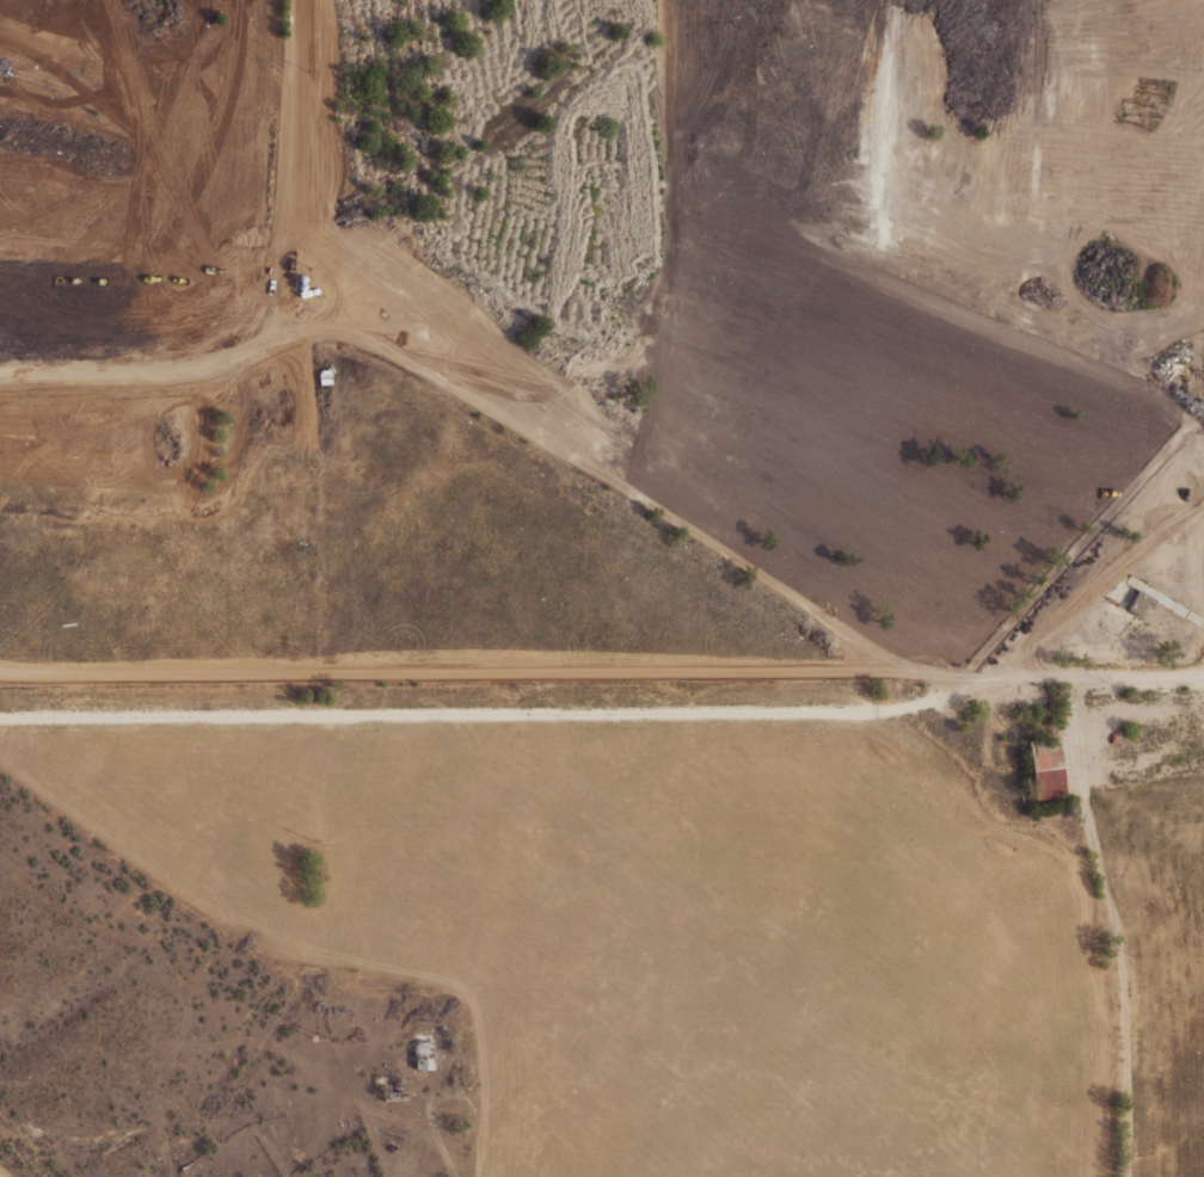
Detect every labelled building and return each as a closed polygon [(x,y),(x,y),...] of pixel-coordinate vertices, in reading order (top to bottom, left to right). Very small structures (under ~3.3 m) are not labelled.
[(1134,590),(1145,596),(1135,616),(1123,609),(1134,590)] [(1021,740),(1052,737),(1059,796),(1028,800),(1021,740)] [(432,1042),(414,1041),(413,1069),(431,1069),(432,1042)]
